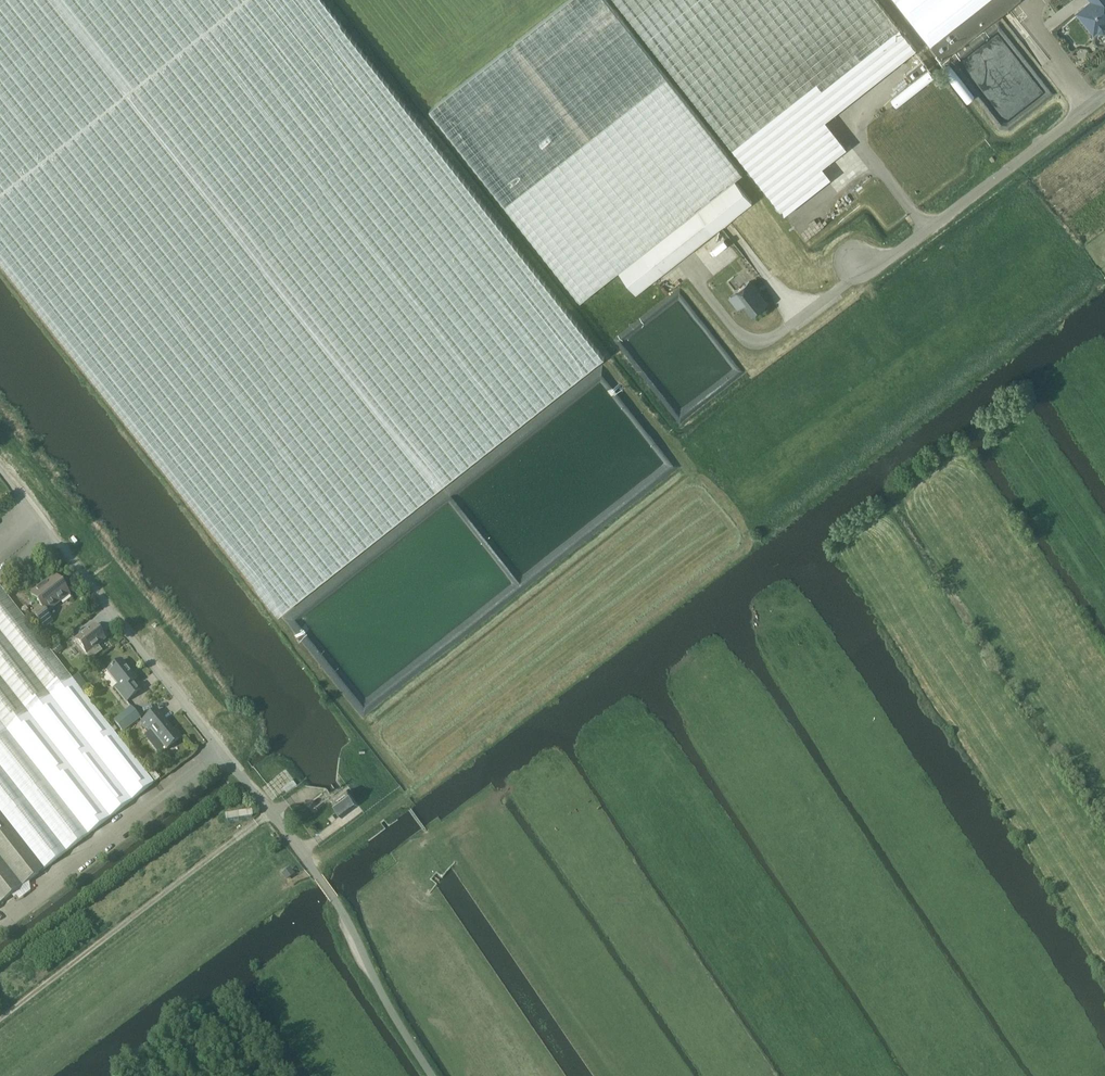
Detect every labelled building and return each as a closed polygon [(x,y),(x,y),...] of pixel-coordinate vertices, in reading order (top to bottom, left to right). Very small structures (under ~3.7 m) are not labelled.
[(279,613),(604,357),(322,0),(0,0),(0,260),(279,613)] [(619,271),(734,179),(742,173),(605,0),(568,0),(429,109),(580,301),(619,271)] [(754,176),(775,204),(784,214),(830,177),(822,167),(840,153),(847,148),(825,120),(831,116),(904,58),(916,49),(877,0),(616,0),(754,176)] [(930,44),(986,0),(896,0),(930,44)] [(930,44),(942,59),(1008,8),(1018,0),(986,0),(930,44)] [(1093,1),(1078,13),(1089,26),(1093,23),(1099,31),(1103,31),(1104,30),(1104,20),(1104,19),(1104,0),(1092,0),(1093,1)] [(636,293),(713,232),(752,202),(734,179),(619,271),(636,293)] [(765,311),(748,288),(733,299),(750,322),(765,311)] [(70,594),(56,576),(41,588),(40,587),(31,594),(41,607),(33,614),(44,627),(53,621),(46,613),(70,594)] [(72,679),(0,586),(0,735),(72,679)] [(98,645),(105,639),(94,626),(76,640),(92,660),(103,651),(98,645)] [(60,645),(52,651),(54,655),(63,649),(60,645)] [(107,672),(113,680),(118,686),(115,688),(126,701),(139,691),(132,682),(136,679),(121,660),(107,672)] [(79,674),(72,679),(83,692),(89,687),(79,674)] [(154,783),(83,692),(72,679),(0,735),(0,904),(154,783)] [(131,705),(114,719),(123,731),(141,717),(131,705)] [(173,731),(163,718),(156,710),(141,722),(148,731),(151,729),(166,749),(182,737),(175,729),(173,731)] [(342,813),(357,802),(348,790),(333,801),(342,813)]
